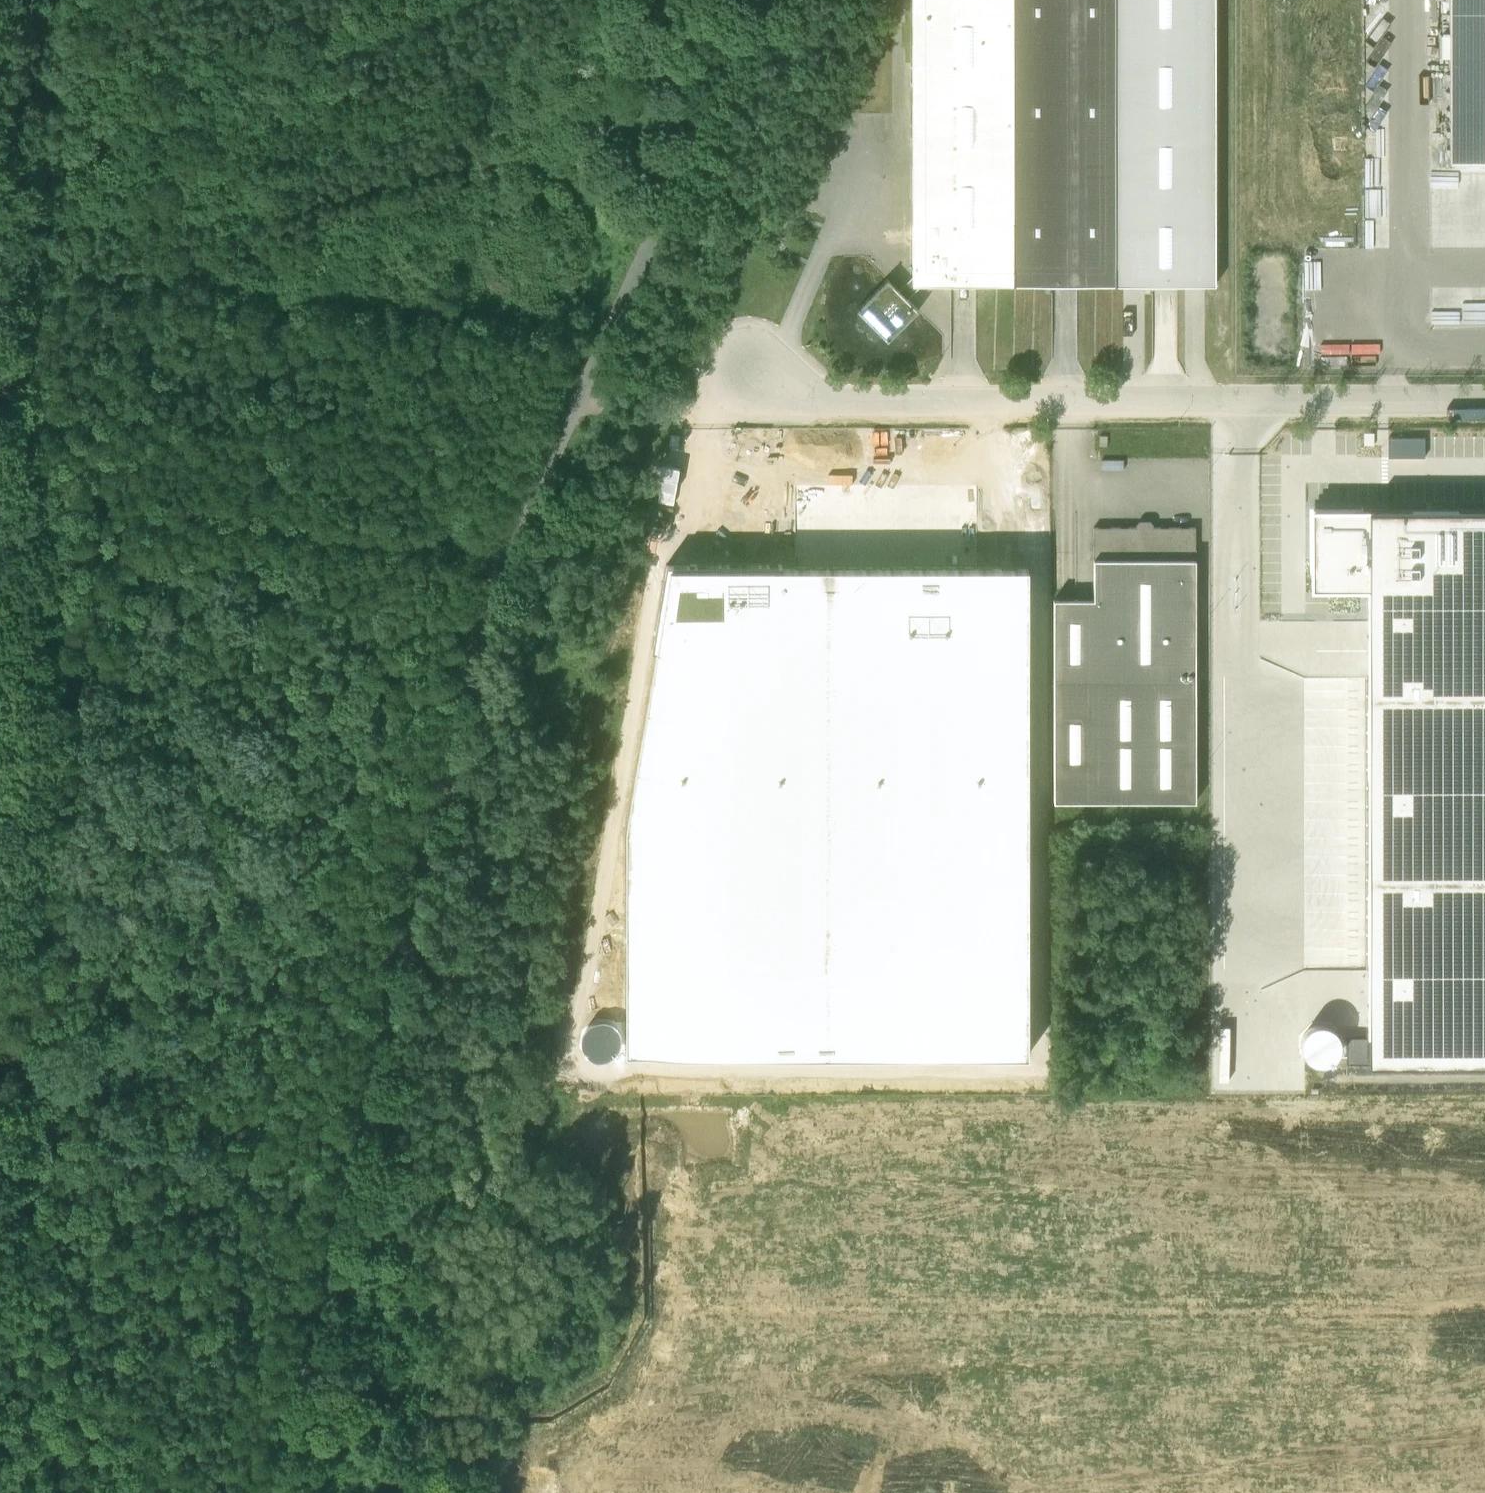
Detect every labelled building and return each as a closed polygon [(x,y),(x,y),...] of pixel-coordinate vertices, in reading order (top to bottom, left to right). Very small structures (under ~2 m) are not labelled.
[(913,278),(900,291),(888,279),(886,281),(857,310),(888,341),(917,311),(919,310),(907,298),(920,285),(977,285),(1013,285),(1013,286),(1015,286),(1015,285),(1052,285),(1217,284),(1216,0),(913,0),(913,278)] [(1452,57),(1454,57),(1454,166),(1484,166),(1484,0),(1452,0),(1452,57)] [(733,529),(747,529),(748,511),(734,510),(733,529)] [(1312,589),(1368,589),(1368,1036),(1346,1036),(1346,1063),(1484,1063),(1484,510),(1362,510),(1362,511),(1313,511),(1313,558),(1312,558),(1312,589)] [(1052,802),(1196,800),(1196,527),(1151,527),(1151,525),(1149,523),(1140,523),(1139,525),(1139,527),(1094,527),(1094,599),(1054,600),(1052,802)] [(626,829),(626,1055),(1029,1055),(1029,567),(782,567),(782,563),(666,563),(652,649),(656,650),(626,829)]
